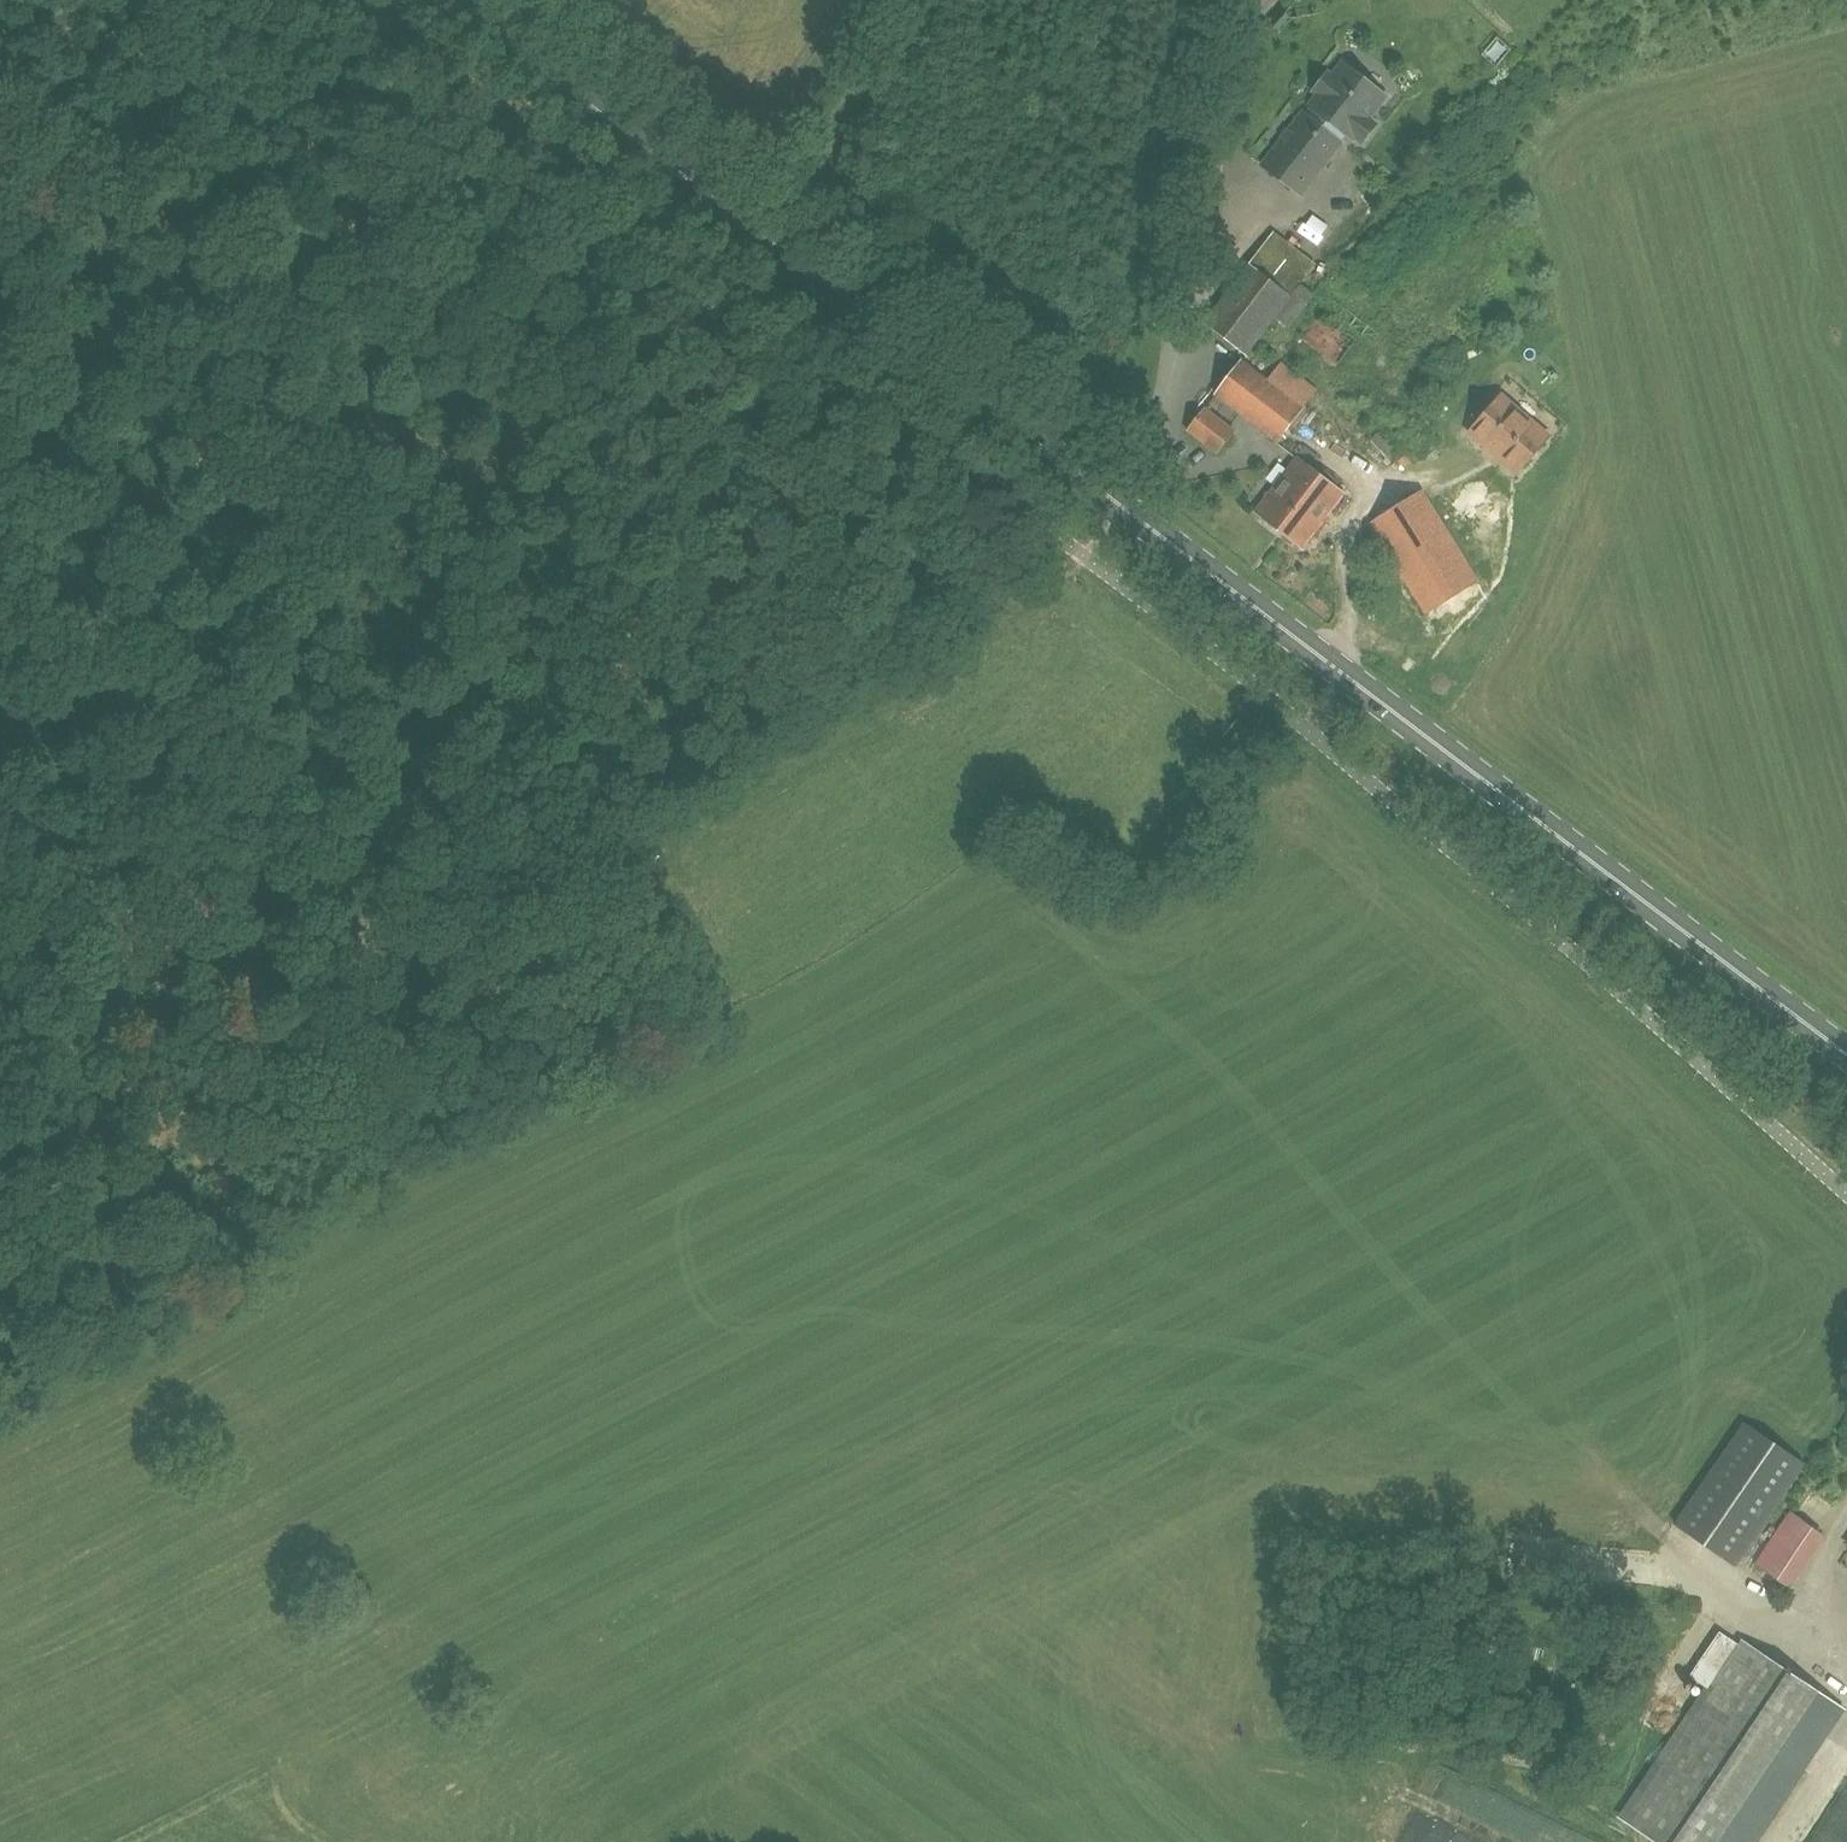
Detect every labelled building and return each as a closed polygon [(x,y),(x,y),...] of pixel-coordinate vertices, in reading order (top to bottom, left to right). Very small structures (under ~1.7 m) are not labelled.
[(1343,65),(1343,64),(1333,77),(1328,74),(1315,91),(1319,95),(1310,106),(1311,107),(1309,108),(1312,110),(1308,115),(1304,112),(1303,114),(1302,113),(1263,164),(1264,166),(1263,168),(1299,195),(1300,193),(1302,195),(1341,144),(1338,141),(1343,134),(1351,140),(1352,138),(1352,139),(1354,136),(1362,142),(1375,125),(1368,119),(1385,97),(1384,96),(1386,94),(1345,63),(1343,65)] [(1249,265),(1205,322),(1217,331),(1247,354),(1275,317),(1291,297),(1301,283),(1315,265),(1304,256),(1279,237),(1273,232),(1249,265)] [(1327,358),(1343,333),(1316,315),(1299,341),(1327,358)] [(1277,442),(1304,407),(1242,360),(1215,395),(1277,442)] [(1501,396),(1470,433),(1517,473),(1548,436),(1501,396)] [(1233,430),(1205,408),(1187,431),(1216,453),(1233,430)] [(1368,441),(1385,457),(1393,448),(1376,433),(1368,441)] [(1290,505),(1316,471),(1298,458),(1256,512),(1285,534),(1301,514),(1290,505)] [(1301,514),(1285,534),(1302,547),(1344,493),(1316,471),(1290,505),(1301,514)] [(1421,493),(1373,523),(1428,612),(1476,582),(1421,493)] [(1743,1421),(1673,1522),(1734,1563),(1803,1463),(1743,1421)] [(1785,1589),(1820,1534),(1784,1510),(1749,1565),(1785,1589)] [(1741,1639),(1738,1643),(1718,1630),(1688,1675),(1708,1688),(1621,1818),(1657,1841),(1753,1841),(1843,1708),(1741,1639)]
